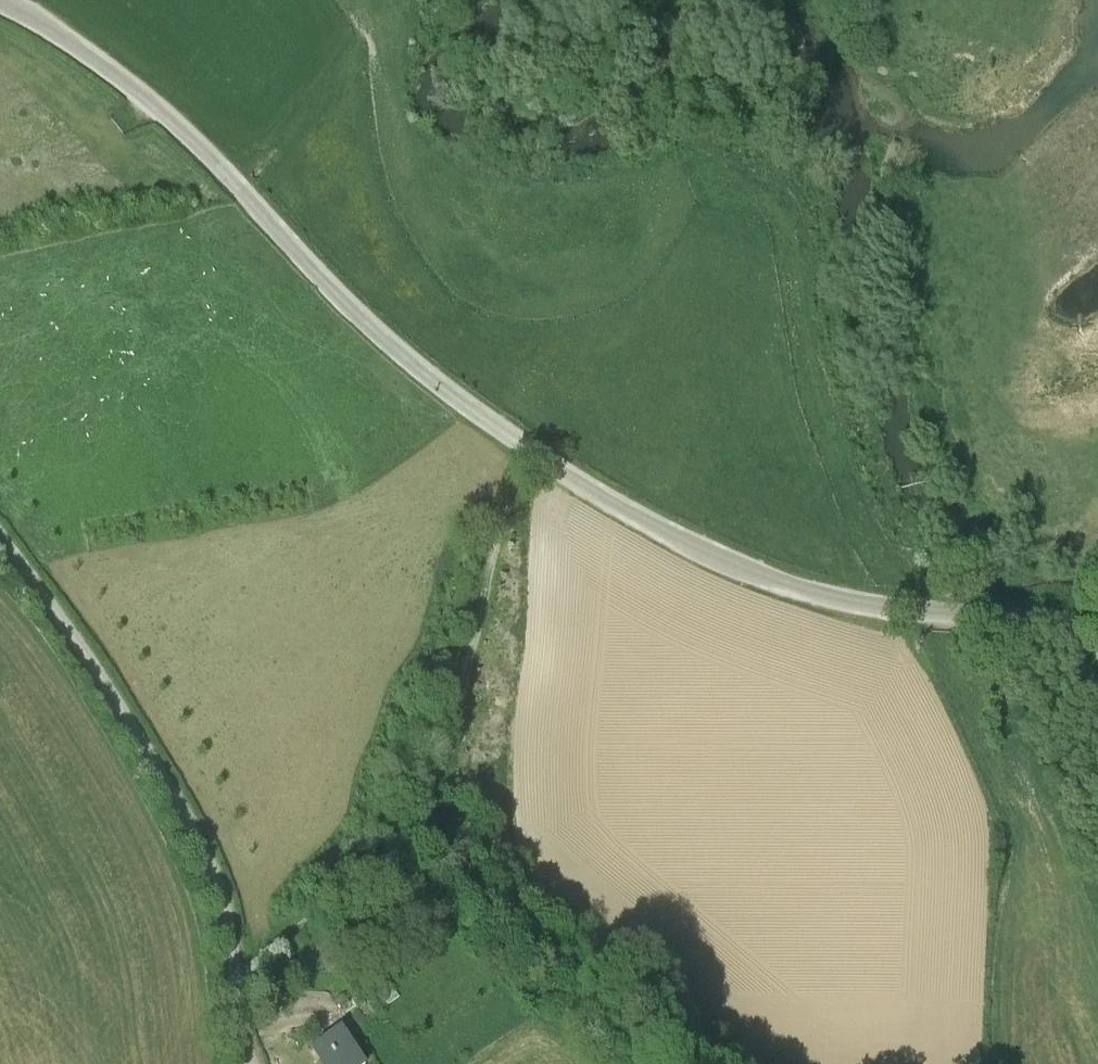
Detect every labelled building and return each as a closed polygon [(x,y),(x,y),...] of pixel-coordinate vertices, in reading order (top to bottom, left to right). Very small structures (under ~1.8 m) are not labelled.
[(398,998),(396,995),(389,986),(379,994),(385,1003),(388,1006),(398,998)] [(332,1001),(339,1011),(350,1003),(345,996),(343,993),(332,1001)] [(342,1029),(314,1048),(324,1063),(364,1063),(342,1029)]
